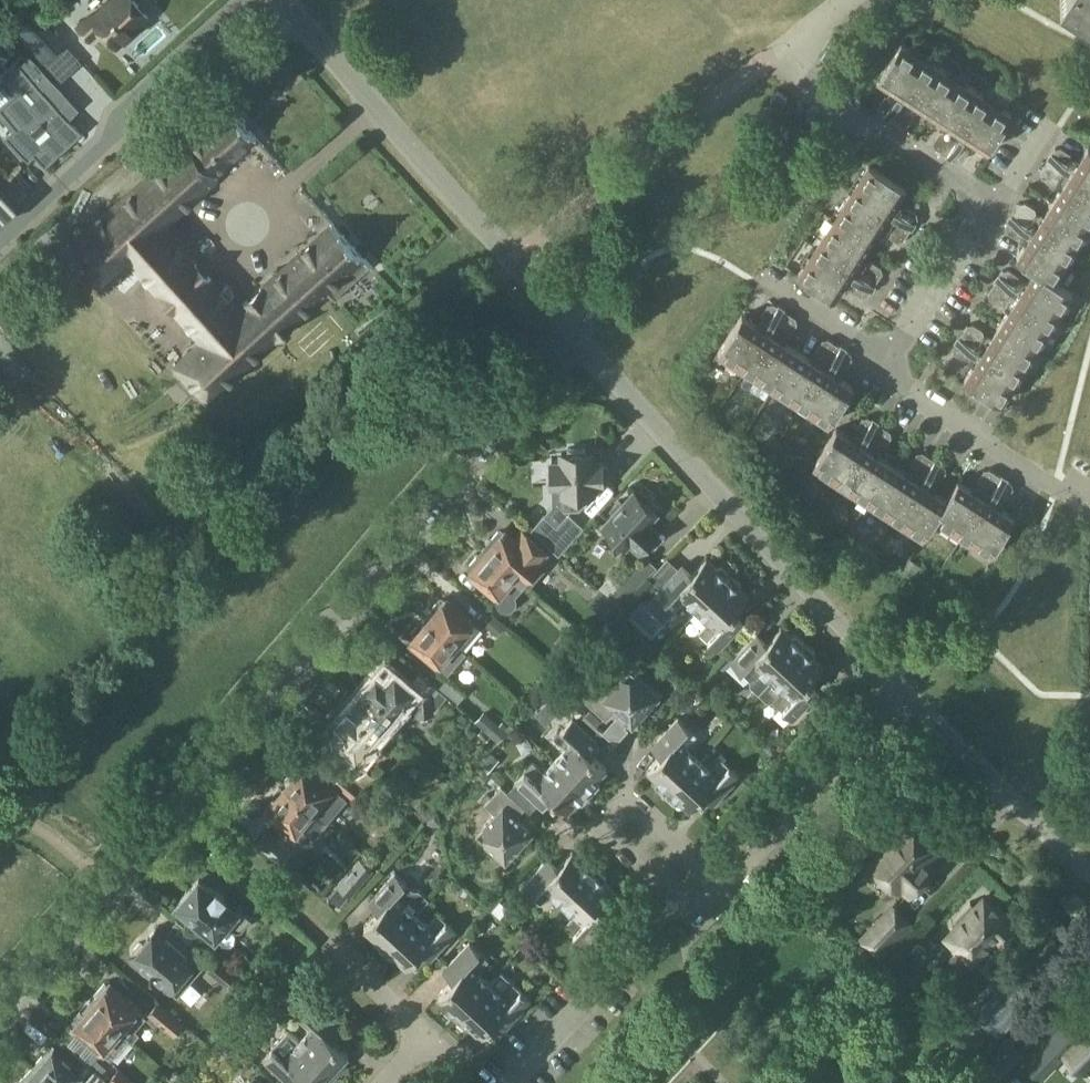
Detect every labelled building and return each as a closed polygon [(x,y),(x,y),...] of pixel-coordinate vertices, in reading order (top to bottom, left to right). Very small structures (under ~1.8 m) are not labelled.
[(69,0),(44,0),(36,7),(48,21),(69,0)] [(79,25),(90,37),(102,27),(117,45),(149,16),(134,0),(110,0),(93,16),(92,14),(79,25)] [(1089,15),(1089,0),(1066,0),(1089,15)] [(903,38),(879,75),(898,87),(894,93),(893,91),(892,92),(887,93),(881,104),(882,108),(887,112),(898,96),(902,99),(891,115),(905,123),(910,122),(916,112),(915,107),(916,106),(914,105),(917,100),(953,123),(949,128),(947,127),(942,128),(935,139),(937,144),(950,152),(960,136),(964,139),(954,155),(959,158),(965,157),(971,147),(970,142),(968,140),(972,135),(991,147),(1014,110),(903,38)] [(0,105),(0,107),(16,124),(6,133),(29,159),(35,153),(46,165),(62,150),(61,149),(74,137),(56,118),(64,111),(43,88),(53,78),(31,54),(21,64),(20,63),(4,79),(15,91),(0,105)] [(778,88),(772,98),(782,105),(788,95),(778,88)] [(186,142),(69,246),(103,282),(129,257),(160,292),(170,303),(204,271),(164,227),(219,178),(214,174),(256,136),(227,103),(211,117),(216,123),(189,146),(186,142)] [(1014,214),(1030,224),(1027,228),(1011,218),(1008,224),(1009,229),(1019,235),(1024,234),(1025,234),(1026,233),(1031,236),(1019,255),(1037,266),(1026,283),(1021,280),(1022,278),(1021,278),(1020,273),(1010,266),(1005,267),(1001,273),(1017,283),(1015,287),(999,277),(990,290),(991,295),(1001,302),(1006,300),(1007,301),(1008,299),(1014,302),(991,338),(985,335),(987,333),(986,332),(985,327),(975,321),(970,322),(961,335),(977,345),(974,349),(958,339),(955,345),(956,350),(966,356),(971,355),(972,356),(973,354),(978,357),(967,376),(1004,400),(1075,289),(1057,277),(1089,226),(1089,145),(1079,162),(1074,159),(1075,157),(1074,156),(1073,151),(1063,145),(1058,146),(1054,151),(1070,162),(1067,166),(1052,155),(1043,169),(1044,174),(1054,180),(1059,179),(1060,180),(1061,178),(1067,181),(1044,217),(1038,213),(1040,211),(1039,211),(1038,206),(1027,199),(1023,201),(1014,214)] [(871,160),(800,271),(837,295),(849,276),(854,280),(853,282),(854,282),(855,287),(865,294),(870,293),(874,287),(858,277),(860,273),(876,283),(885,270),(884,265),(874,258),(869,259),(868,259),(867,261),(861,257),(884,222),(890,225),(888,227),(889,227),(890,232),(900,239),(905,238),(914,225),(898,214),(900,210),(916,220),(920,215),(919,210),(909,203),(904,204),(903,204),(902,206),(896,202),(908,184),(871,160)] [(18,204),(0,185),(0,220),(18,204)] [(204,271),(170,303),(179,313),(203,340),(177,363),(210,400),(330,291),(335,297),(371,264),(334,224),(239,308),(204,271)] [(743,313),(719,350),(830,421),(854,384),(835,372),(839,367),(841,368),(841,367),(846,366),(853,356),(852,351),(846,347),(836,363),(832,361),(842,345),(829,336),(824,337),(817,347),(818,352),(818,353),(820,354),(816,360),(781,337),(784,331),(786,333),(786,332),(791,331),(798,321),(797,316),(784,307),(773,323),(769,321),(780,305),(774,301),(769,302),(762,312),(763,317),(763,318),(765,319),(761,324),(743,313)] [(378,318),(359,332),(365,340),(384,326),(378,318)] [(1009,477),(998,493),(994,491),(1005,475),(991,466),(986,467),(980,477),(981,482),(980,483),(982,484),(979,490),(960,478),(948,497),(931,485),(934,480),(936,481),(937,480),(942,479),(948,469),(947,464),(934,456),(924,472),(919,469),(930,453),(924,449),(919,450),(913,461),(914,466),(913,466),(915,468),(912,473),(876,450),(879,445),(881,446),(882,445),(887,444),(893,434),(892,429),(879,420),(869,436),(865,434),(875,418),(869,414),(864,415),(858,425),(859,430),(858,431),(860,432),(857,438),(838,426),(814,463),(926,534),(938,516),(993,551),(1016,514),(998,502),(1001,497),(1003,498),(1004,497),(1009,496),(1015,486),(1014,481),(1009,477)] [(560,487),(560,496),(564,496),(565,509),(569,509),(580,509),(594,493),(593,483),(604,483),(604,479),(603,466),(603,461),(593,461),(592,451),(585,452),(585,447),(569,448),(569,452),(562,452),(562,463),(551,463),(552,482),(553,482),(553,487),(560,487)] [(635,489),(624,501),(620,497),(611,507),(615,511),(604,523),(627,544),(630,540),(641,549),(656,532),(646,523),(658,510),(647,499),(650,495),(640,486),(637,490),(635,489)] [(548,517),(545,514),(534,526),(535,528),(537,530),(560,551),(584,526),(570,513),(558,525),(548,517)] [(828,521),(826,524),(837,531),(839,528),(843,522),(833,515),(828,521)] [(491,541),(486,548),(531,586),(549,564),(505,527),(503,530),(499,529),(490,539),(491,541)] [(526,584),(530,587),(531,586),(486,548),(481,553),(479,552),(471,562),(472,565),(467,571),(469,573),(497,597),(497,601),(498,606),(503,610),(508,611),(513,609),(516,605),(517,600),(516,596),(526,584)] [(646,553),(619,583),(609,593),(621,604),(658,564),(646,553)] [(650,577),(660,587),(657,590),(676,608),(686,597),(698,608),(732,571),(723,563),(717,564),(707,556),(692,572),(689,575),(679,566),(679,567),(668,557),(650,577)] [(904,570),(916,577),(917,575),(923,566),(910,559),(904,570)] [(742,580),(732,571),(698,608),(710,619),(699,630),(718,648),(741,624),(731,615),(749,595),(740,586),(742,580)] [(432,609),(426,617),(466,651),(467,650),(466,649),(483,628),(446,596),(444,599),(440,598),(431,608),(432,609)] [(466,651),(426,617),(421,622),(420,621),(412,631),(413,635),(411,638),(447,668),(451,668),(466,651)] [(498,635),(505,627),(494,617),(487,625),(498,635)] [(759,692),(807,641),(798,632),(791,634),(782,626),(763,645),(754,636),(731,660),(750,678),(751,684),(759,692)] [(807,641),(759,692),(768,700),(774,700),(793,718),(815,694),(806,685),(824,665),(814,656),(816,650),(807,641)] [(419,672),(410,683),(395,669),(393,672),(385,666),(379,673),(377,672),(364,686),(368,689),(360,699),(388,723),(406,701),(415,709),(416,715),(435,714),(434,708),(437,708),(447,696),(419,672)] [(630,721),(635,721),(659,695),(639,676),(639,677),(623,678),(622,677),(611,688),(600,678),(583,697),(607,719),(616,709),(629,722),(630,721)] [(448,677),(440,686),(458,702),(466,693),(448,677)] [(551,704),(561,693),(552,684),(541,695),(551,704)] [(388,723),(360,699),(351,709),(348,707),(335,722),(336,723),(330,730),(338,738),(337,739),(358,758),(377,735),(385,742),(395,730),(387,724),(388,723)] [(590,710),(586,714),(598,725),(601,721),(590,710)] [(500,724),(485,711),(475,721),(498,741),(510,728),(503,721),(500,724)] [(555,759),(591,793),(600,784),(598,777),(607,768),(587,749),(596,740),(572,717),(554,737),(565,747),(555,759)] [(665,793),(699,757),(687,746),(697,734),(678,717),(656,741),(666,750),(648,769),(657,778),(655,785),(665,793)] [(483,729),(477,735),(482,740),(488,734),(483,729)] [(491,752),(480,764),(488,771),(499,759),(491,752)] [(699,757),(665,793),(674,802),(680,800),(690,809),(708,789),(718,798),(740,774),(721,756),(710,767),(699,757)] [(591,793),(555,759),(544,770),(533,760),(515,779),(539,802),(548,792),(567,810),(576,801),(583,802),(591,793)] [(356,762),(347,774),(371,794),(375,798),(386,786),(356,762)] [(286,784),(321,815),(332,802),(324,796),(332,787),(305,763),(286,784)] [(488,771),(480,764),(472,773),(482,783),(490,774),(488,771)] [(455,766),(448,774),(455,781),(462,773),(455,766)] [(371,794),(347,774),(344,772),(336,782),(362,804),(371,794)] [(492,777),(488,781),(493,786),(497,781),(492,777)] [(321,815),(286,784),(266,807),(301,838),(321,815)] [(529,835),(529,834),(529,830),(529,829),(516,817),(525,807),(501,784),(484,803),(495,813),(485,824),(485,825),(486,841),(485,842),(505,861),(529,835)] [(425,820),(428,823),(431,825),(436,826),(442,825),(437,809),(425,820)] [(909,824),(873,863),(898,887),(903,882),(912,892),(934,869),(930,865),(928,867),(922,862),(935,849),(931,845),(934,843),(934,839),(927,833),(924,833),(921,836),(909,824)] [(291,850),(266,828),(256,840),(281,861),(291,850)] [(563,903),(597,866),(588,858),(581,860),(572,851),(553,870),(544,861),(522,885),(541,903),(551,892),(563,903)] [(374,868),(359,856),(337,883),(351,895),(374,868)] [(597,866),(563,903),(574,914),(564,925),(583,943),(605,919),(596,910),(614,890),(605,881),(606,875),(597,866)] [(420,890),(414,890),(395,872),(373,896),(382,905),(364,925),(373,934),(372,940),(381,949),(428,898),(420,890)] [(242,930),(252,918),(239,907),(236,910),(222,898),(225,895),(216,887),(214,890),(199,877),(177,903),(216,936),(227,923),(235,930),(242,930)] [(960,922),(950,933),(961,943),(947,958),(961,972),(994,937),(1001,944),(1019,924),(1005,911),(1002,914),(984,897),(975,907),(967,907),(960,915),(960,922)] [(429,899),(428,898),(381,949),(391,957),(397,956),(406,964),(425,945),(434,954),(456,930),(437,912),(427,923),(416,913),(429,899)] [(894,906),(863,938),(879,953),(909,921),(894,906)] [(132,955),(178,994),(204,964),(158,925),(144,942),(139,942),(133,949),(134,953),(132,955)] [(456,1018),(490,981),(478,971),(488,960),(469,942),(447,966),(457,975),(439,994),(448,1003),(446,1009),(456,1018)] [(207,969),(225,984),(239,996),(250,983),(218,956),(217,957),(207,969)] [(500,970),(490,981),(456,1018),(465,1027),(471,1025),(481,1034),(499,1014),(509,1023),(531,999),(500,970)] [(98,994),(90,1004),(128,1036),(133,1041),(139,1033),(134,1029),(146,1016),(137,1008),(139,1006),(110,981),(107,984),(104,981),(95,992),(98,994)] [(1025,1008),(1002,986),(975,1015),(997,1037),(1025,1008)] [(159,1002),(146,1017),(156,1026),(159,1023),(174,1036),(184,1024),(159,1002)] [(299,1040),(336,1074),(346,1063),(344,1057),(348,1052),(329,1034),(338,1024),(314,1002),(299,1019),(310,1029),(299,1040)] [(128,1036),(90,1004),(82,1013),(79,1011),(70,1021),(73,1023),(70,1027),(99,1051),(102,1048),(111,1056),(128,1036)] [(1076,1028),(1064,1017),(1025,1058),(1044,1076),(1068,1051),(1088,1070),(1089,1068),(1089,1016),(1083,1023),(1082,1022),(1076,1028)] [(968,1023),(946,1048),(962,1063),(985,1039),(968,1023)] [(278,1041),(263,1058),(286,1080),(295,1070),(300,1075),(309,1082),(328,1082),(336,1074),(299,1040),(289,1030),(278,1041)] [(34,1065),(55,1082),(111,1082),(88,1063),(80,1071),(53,1048),(45,1057),(42,1055),(34,1065)] [(992,1051),(980,1064),(994,1078),(1006,1065),(992,1051)] [(34,1065),(24,1076),(26,1079),(23,1082),(55,1082),(34,1065)] [(110,1080),(113,1082),(135,1082),(136,1082),(120,1068),(110,1080)] [(255,1075),(248,1082),(264,1082),(255,1075)]
